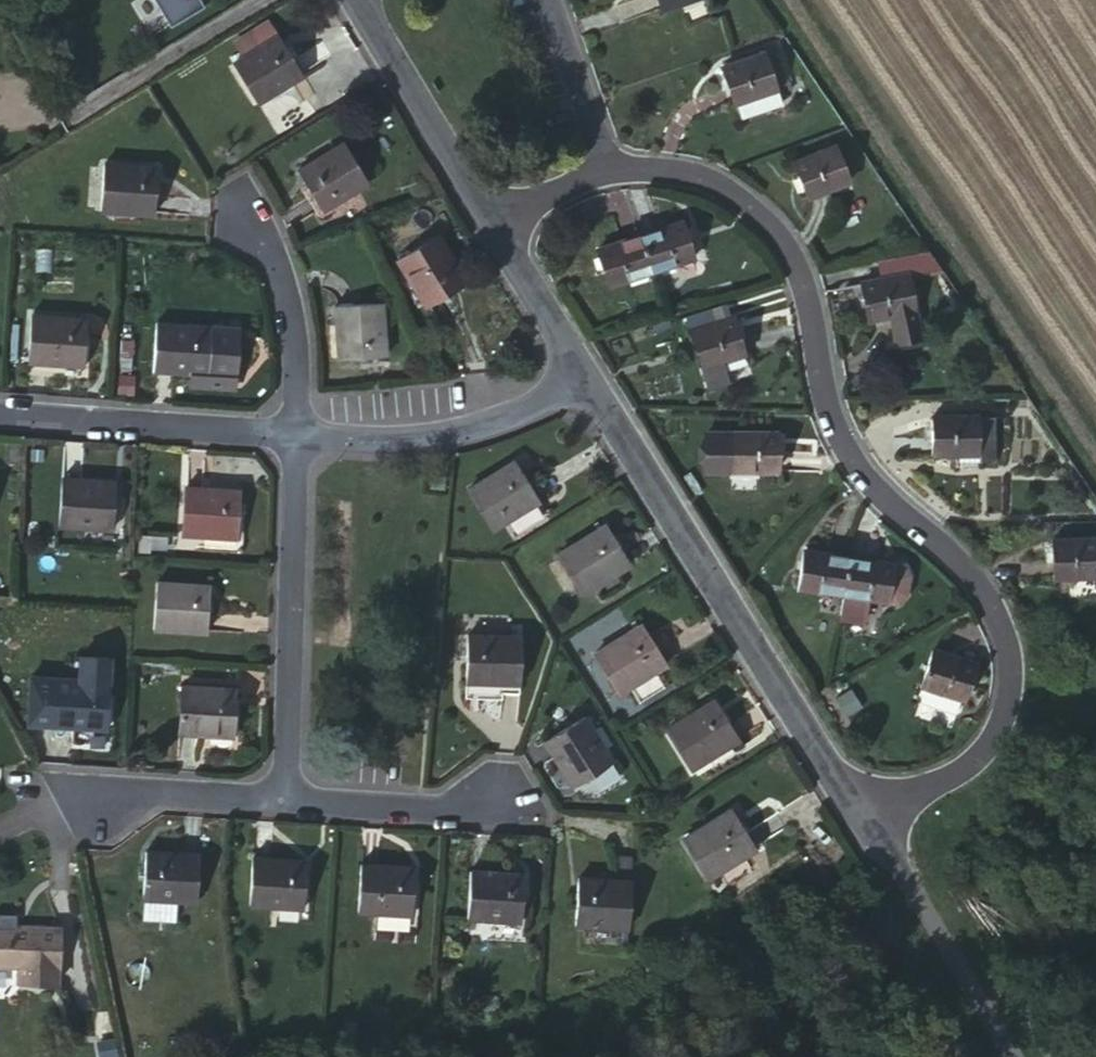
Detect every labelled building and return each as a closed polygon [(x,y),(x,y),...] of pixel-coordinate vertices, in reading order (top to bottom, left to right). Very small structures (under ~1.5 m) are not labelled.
[(170,26),(204,7),(200,0),(154,0),(170,26)] [(660,11),(690,0),(656,0),(660,11)] [(248,54),(232,64),(258,105),(303,76),(277,36),(264,44),(266,46),(250,57),(248,54)] [(766,54),(721,70),(733,104),(778,88),(766,54)] [(780,92),(737,107),(742,119),(785,104),(780,92)] [(311,162),(297,171),(322,211),(368,182),(343,143),(330,152),(331,155),(313,166),(311,162)] [(836,148),(794,165),(807,199),(850,181),(836,148)] [(122,164),(104,164),(101,211),(154,213),(156,167),(140,167),(140,170),(122,169),(122,164)] [(684,223),(640,237),(651,271),(694,257),(684,223)] [(438,237),(398,262),(425,307),(464,280),(455,266),(453,267),(444,251),(446,250),(438,237)] [(651,271),(640,237),(596,251),(608,286),(651,271)] [(939,269),(928,253),(877,261),(881,281),(862,285),(869,320),(893,315),(899,342),(923,337),(909,275),(939,269)] [(381,303),(335,308),(339,358),(386,355),(384,338),(381,338),(380,321),(383,321),(381,303)] [(51,315),(32,314),(28,372),(87,377),(91,339),(85,339),(85,319),(67,316),(67,321),(50,318),(51,315)] [(690,334),(701,368),(721,362),(746,353),(734,319),(690,334)] [(174,324),(158,322),(153,370),(190,372),(206,374),(209,342),(210,326),(191,325),(192,327),(174,327),(174,324)] [(237,344),(238,329),(210,326),(209,342),(237,344)] [(224,380),(233,381),(237,344),(209,342),(206,374),(190,372),(189,385),(224,388),(224,380)] [(721,362),(701,368),(708,392),(728,385),(721,362)] [(224,388),(232,389),(233,381),(224,380),(224,388)] [(979,453),(978,417),(931,419),(931,454),(979,453)] [(994,417),(978,417),(979,453),(994,454),(994,417)] [(778,433),(731,435),(732,470),(778,470),(778,433)] [(732,470),(731,435),(704,436),(705,471),(732,470)] [(484,480),(468,490),(493,530),(537,501),(513,463),(499,471),(500,473),(485,481),(484,480)] [(80,480),(63,479),(59,525),(112,528),(114,483),(97,482),(97,484),(80,483),(80,480)] [(203,489),(187,488),(184,534),(236,537),(238,491),(221,490),(222,492),(203,492),(203,489)] [(574,544),(558,554),(582,594),(628,564),(604,526),(590,535),(590,537),(576,546),(574,544)] [(1051,541),(1052,578),(1095,577),(1095,539),(1051,541)] [(797,588),(843,595),(848,557),(803,551),(797,588)] [(848,557),(843,595),(839,614),(839,616),(865,620),(868,599),(897,604),(904,595),(908,576),(903,566),(848,557)] [(174,583),(157,582),(154,629),(206,632),(209,585),(193,584),(192,587),(174,585),(174,583)] [(610,645),(594,655),(619,694),(664,665),(639,626),(626,634),(627,636),(611,646),(610,645)] [(485,636),(469,637),(469,682),(517,683),(517,637),(504,637),(503,640),(486,640),(485,636)] [(920,702),(955,714),(961,699),(966,701),(976,666),(932,650),(921,685),(925,686),(920,702)] [(56,677),(55,697),(53,724),(105,728),(108,682),(90,680),(89,683),(72,682),(73,679),(56,677)] [(1044,682),(1035,682),(1035,691),(1045,691),(1044,682)] [(202,687),(182,686),(178,733),(233,736),(237,689),(219,688),(220,691),(202,690),(202,687)] [(53,724),(55,697),(30,694),(28,722),(53,724)] [(681,720),(667,729),(691,768),(735,740),(711,701),(697,710),(699,712),(682,722),(681,720)] [(584,717),(544,742),(572,786),(612,761),(603,746),(601,747),(591,734),(594,732),(584,717)] [(699,828),(683,839),(709,877),(754,850),(728,811),(716,819),(717,821),(701,830),(699,828)] [(145,853),(143,898),(176,899),(196,900),(199,856),(182,855),(182,857),(163,856),(164,853),(145,853)] [(596,879),(578,878),(576,924),(628,928),(632,857),(616,855),(613,882),(596,882),(596,879)] [(271,859),(253,859),(250,905),(303,908),(306,862),(289,861),(289,864),(271,863),(271,859)] [(379,867),(361,866),(358,911),(410,914),(412,870),(398,868),(397,871),(378,869),(379,867)] [(490,873),(471,872),(469,918),(521,921),(523,875),(508,874),(508,877),(490,875),(490,873)] [(176,899),(143,898),(142,918),(175,921),(176,899)] [(379,929),(411,931),(412,918),(379,916),(379,929)] [(11,966),(11,962),(21,962),(19,966),(20,981),(58,982),(59,930),(0,928),(0,965),(11,966)] [(99,1045),(101,1056),(117,1056),(114,1043),(99,1045)]
